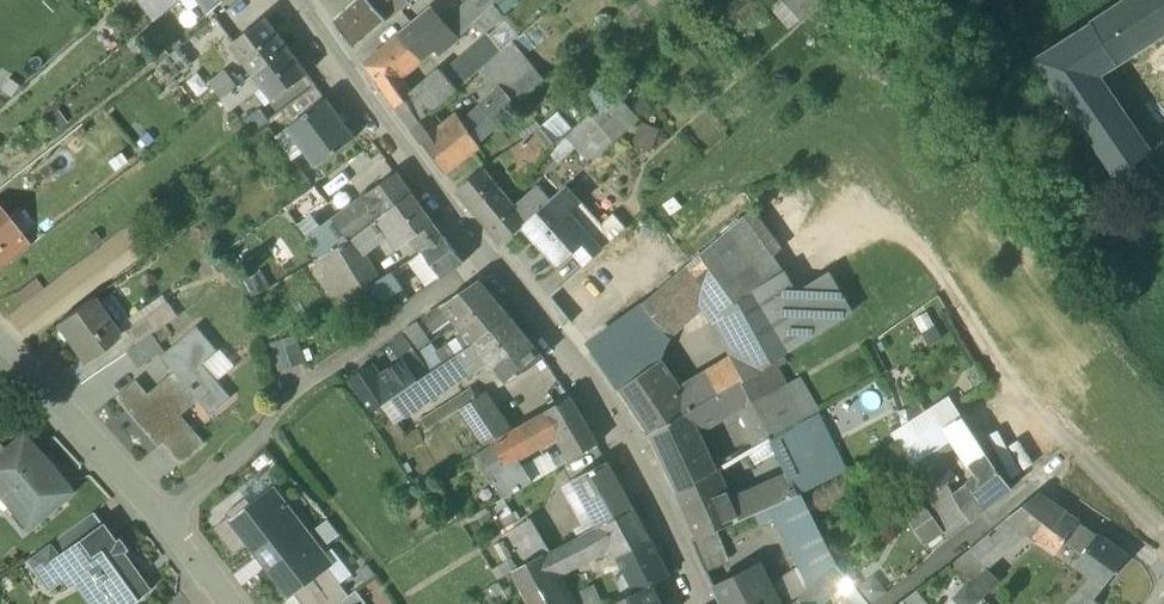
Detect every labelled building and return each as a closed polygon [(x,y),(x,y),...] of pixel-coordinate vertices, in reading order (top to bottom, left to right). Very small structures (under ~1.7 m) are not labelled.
[(208,13),(224,0),(199,0),(208,13)] [(334,21),(353,48),(385,20),(377,9),(386,0),(358,0),(334,21)] [(822,0),(784,0),(803,19),(822,0)] [(1091,23),(1118,64),(1163,35),(1163,0),(1126,0),(1091,23)] [(431,8),(400,35),(420,60),(433,49),(438,55),(457,39),(431,8)] [(266,20),(234,44),(257,74),(289,50),(266,20)] [(1118,64),(1091,23),(1036,59),(1114,177),(1149,154),(1105,88),(1098,92),(1091,82),(1118,64)] [(400,35),(366,66),(385,91),(420,60),(400,35)] [(257,74),(254,76),(263,88),(272,101),(307,75),(289,50),(257,74)] [(531,63),(504,88),(517,106),(546,80),(531,63)] [(459,64),(446,76),(457,90),(472,77),(459,64)] [(254,76),(233,92),(242,103),(263,88),(254,76)] [(446,76),(424,91),(437,107),(457,90),(446,76)] [(504,88),(465,126),(478,142),(517,106),(504,88)] [(424,91),(414,98),(411,95),(395,106),(412,129),(437,107),(424,91)] [(582,123),(556,92),(530,115),(543,130),(558,147),(568,137),(582,123)] [(605,164),(642,113),(613,92),(577,143),(605,164)] [(325,100),(276,137),(293,160),(304,152),(315,167),(354,138),(325,100)] [(260,110),(240,124),(249,136),(268,121),(260,110)] [(459,118),(424,145),(446,174),(481,147),(478,142),(465,126),(459,118)] [(543,130),(501,157),(521,184),(538,166),(558,147),(543,130)] [(558,147),(538,166),(546,175),(577,148),(568,137),(558,147)] [(577,148),(546,175),(555,186),(560,191),(566,185),(590,163),(577,148)] [(521,184),(501,157),(486,168),(506,194),(521,184)] [(506,194),(486,168),(458,190),(503,245),(523,226),(528,221),(506,194)] [(396,171),(345,210),(361,233),(383,217),(414,193),(396,171)] [(528,221),(523,226),(559,267),(576,252),(587,264),(596,257),(584,244),(604,227),(603,226),(566,185),(560,191),(555,196),(528,221)] [(555,186),(550,190),(555,196),(560,191),(555,186)] [(315,190),(299,202),(310,216),(326,204),(315,190)] [(414,193),(383,217),(393,231),(403,244),(433,222),(414,193)] [(310,216),(299,202),(286,212),(305,240),(320,229),(310,216)] [(320,229),(305,240),(318,260),(353,241),(352,240),(361,233),(345,210),(320,229)] [(19,236),(18,235),(0,213),(0,252),(19,236)] [(604,227),(584,244),(596,257),(628,230),(615,215),(603,226),(604,227)] [(361,233),(352,240),(353,241),(363,254),(393,231),(383,217),(361,233)] [(763,287),(726,233),(689,265),(708,291),(725,314),(763,287)] [(0,252),(0,269),(30,247),(20,234),(18,235),(19,236),(0,252)] [(443,237),(423,251),(442,277),(463,261),(443,237)] [(318,260),(312,264),(335,305),(369,285),(378,280),(363,254),(353,241),(318,260)] [(423,251),(390,273),(401,288),(410,299),(442,277),(423,251)] [(708,291),(689,265),(644,304),(663,327),(708,291)] [(378,280),(369,285),(381,300),(401,288),(390,273),(378,280)] [(763,287),(725,314),(745,351),(756,374),(776,362),(775,360),(817,334),(783,273),(763,287)] [(480,279),(444,305),(452,315),(459,323),(496,299),(480,279)] [(35,280),(17,293),(24,304),(43,290),(35,280)] [(92,299),(56,324),(83,363),(117,337),(92,299)] [(496,299),(459,323),(466,332),(475,342),(511,318),(496,299)] [(166,302),(124,331),(134,348),(151,337),(177,318),(166,302)] [(663,327),(644,304),(591,348),(621,390),(630,405),(670,379),(660,363),(663,327)] [(444,305),(423,319),(431,330),(452,315),(444,305)] [(475,342),(465,348),(473,360),(483,354),(506,381),(542,358),(511,318),(475,342)] [(431,342),(417,322),(402,333),(404,335),(415,352),(431,342)] [(164,356),(160,359),(174,374),(197,402),(210,416),(230,398),(202,365),(217,352),(196,328),(164,356)] [(279,370),(310,362),(301,332),(271,341),(279,370)] [(438,352),(437,352),(444,363),(465,348),(475,342),(466,332),(438,352)] [(415,352),(404,335),(389,345),(402,362),(408,370),(410,369),(418,381),(430,372),(417,354),(415,352)] [(134,348),(125,355),(136,370),(157,356),(160,359),(164,356),(151,337),(134,348)] [(438,352),(433,344),(417,354),(430,372),(444,363),(437,352),(438,352)] [(418,381),(412,384),(423,401),(477,365),(473,360),(465,348),(444,363),(430,372),(418,381)] [(745,351),(695,384),(683,399),(691,414),(756,374),(745,351)] [(402,362),(374,382),(380,390),(404,374),(404,373),(408,370),(402,362)] [(756,374),(691,414),(695,422),(712,425),(751,399),(754,405),(787,384),(776,362),(756,374)] [(365,368),(349,379),(371,412),(387,401),(380,390),(374,382),(365,368)] [(418,381),(410,369),(408,370),(404,373),(404,374),(412,384),(418,381)] [(174,374),(147,398),(134,383),(114,399),(157,449),(163,444),(169,451),(192,431),(180,417),(197,402),(174,374)] [(404,374),(380,390),(387,401),(392,398),(412,384),(404,374)] [(670,379),(630,405),(650,435),(691,414),(683,399),(670,379)] [(412,384),(392,398),(404,414),(423,401),(412,384)] [(787,384),(754,405),(765,423),(774,439),(804,422),(806,421),(787,384)] [(472,390),(419,423),(423,432),(462,407),(477,397),(472,390)] [(477,397),(462,407),(487,448),(502,438),(477,397)] [(570,397),(546,411),(547,412),(559,435),(584,421),(570,397)] [(950,401),(894,433),(914,466),(933,453),(968,429),(950,401)] [(547,412),(516,430),(529,452),(559,435),(547,412)] [(691,414),(650,435),(678,493),(717,471),(695,422),(691,414)] [(774,439),(770,441),(787,475),(798,493),(831,478),(804,422),(774,439)] [(765,423),(748,433),(756,449),(770,441),(774,439),(765,423)] [(192,431),(169,451),(181,465),(204,444),(192,431)] [(22,436),(0,455),(0,496),(29,530),(71,494),(22,436)] [(933,453),(914,466),(927,488),(932,496),(952,482),(933,453)] [(988,454),(970,467),(977,478),(969,484),(986,508),(1012,488),(988,454)] [(607,462),(572,480),(599,527),(600,527),(633,510),(607,462)] [(520,466),(494,483),(504,498),(530,483),(520,466)] [(717,471),(678,493),(697,537),(757,511),(748,493),(730,501),(725,490),(717,471)] [(787,475),(748,493),(757,511),(772,505),(798,494),(798,493),(787,475)] [(969,484),(954,495),(970,521),(986,508),(969,484)] [(932,496),(927,488),(920,494),(947,538),(956,533),(932,496)] [(332,564),(275,490),(253,507),(246,498),(224,514),(228,518),(214,529),(233,554),(248,543),(289,597),(293,593),(327,567),(332,564)] [(798,494),(772,505),(791,542),(814,530),(798,494)] [(1065,510),(1037,494),(992,530),(1008,550),(1029,532),(1035,537),(1056,550),(1064,541),(1068,535),(1054,526),(1065,510)] [(907,515),(926,542),(941,532),(923,504),(907,515)] [(633,510),(600,527),(610,546),(616,557),(648,540),(633,510)] [(1097,533),(1065,510),(1054,526),(1068,535),(1064,541),(1083,554),(1097,533)] [(94,514),(51,545),(60,557),(103,526),(94,514)] [(40,572),(52,588),(62,580),(83,565),(112,603),(131,603),(150,590),(103,526),(60,557),(40,572)] [(599,527),(543,556),(552,573),(564,570),(610,546),(600,527),(599,527)] [(542,557),(528,530),(511,538),(524,566),(542,557)] [(814,530),(791,542),(812,585),(832,567),(814,530)] [(1008,550),(992,530),(978,542),(995,562),(1008,550)] [(1113,544),(1097,533),(1083,554),(1077,562),(1092,573),(1093,573),(1106,584),(1129,555),(1113,544)] [(978,542),(951,564),(970,583),(986,568),(987,569),(995,562),(978,542)] [(51,545),(31,559),(40,572),(60,557),(51,545)] [(512,572),(528,603),(567,603),(552,573),(543,556),(524,566),(512,572)] [(657,557),(625,573),(634,592),(648,585),(666,576),(657,557)] [(714,588),(722,603),(778,603),(757,563),(714,588)] [(798,598),(799,600),(802,603),(819,603),(821,602),(846,577),(835,563),(832,567),(812,585),(798,598)] [(62,580),(65,581),(68,585),(71,586),(76,582),(80,583),(95,603),(112,603),(83,565),(62,580)] [(293,593),(301,603),(337,603),(349,595),(327,567),(293,593)] [(986,568),(970,583),(984,597),(1005,577),(1000,572),(994,577),(987,569),(986,568)] [(1092,573),(1076,590),(1094,599),(1106,584),(1093,573),(1092,573)] [(863,585),(875,603),(891,593),(879,575),(863,585)] [(610,603),(658,603),(648,585),(634,592),(610,603)] [(855,588),(842,600),(845,603),(869,603),(870,603),(855,588)] [(337,603),(362,603),(365,602),(356,590),(349,595),(337,603)] [(1076,590),(1063,603),(1099,603),(1100,602),(1094,599),(1076,590)]
